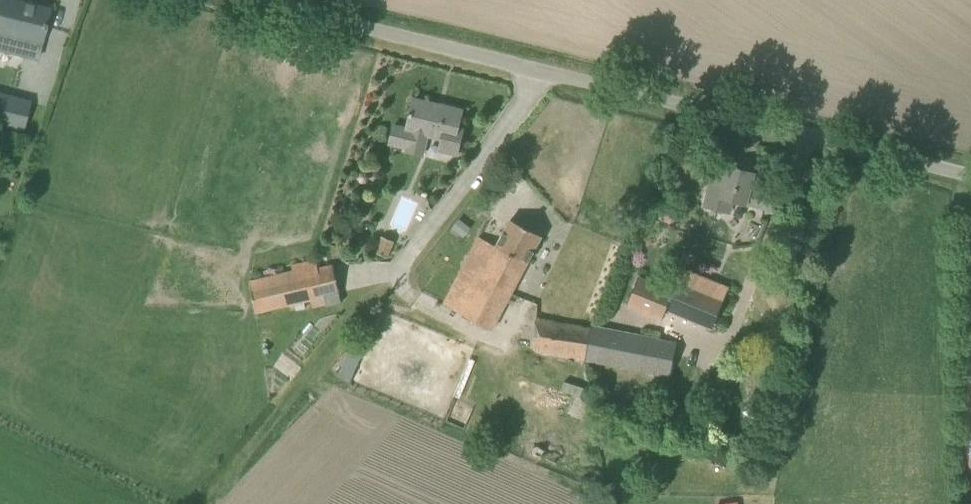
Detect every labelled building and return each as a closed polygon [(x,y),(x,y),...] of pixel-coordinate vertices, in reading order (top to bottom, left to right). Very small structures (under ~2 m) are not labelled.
[(37,61),(49,9),(11,0),(0,0),(0,52),(37,61)] [(24,129),(31,99),(0,92),(0,123),(24,129)] [(463,129),(457,128),(462,111),(460,110),(460,114),(445,110),(446,107),(414,99),(406,128),(393,125),(388,143),(406,148),(405,151),(421,155),(426,135),(440,139),(439,145),(443,151),(457,154),(463,129)] [(769,209),(773,195),(750,189),(754,173),(728,166),(725,177),(712,174),(704,206),(721,210),(724,198),(746,204),(769,209)] [(490,330),(542,236),(510,220),(496,245),(479,236),(442,304),(490,330)] [(387,257),(394,242),(380,236),(374,252),(387,257)] [(292,271),(249,280),(257,313),(310,301),(312,309),(341,302),(339,294),(342,293),(335,264),(320,267),(317,257),(291,263),(292,271)] [(664,317),(668,308),(713,327),(729,289),(684,269),(675,291),(642,277),(631,303),(664,317)] [(531,348),(586,358),(593,328),(592,328),(593,322),(570,318),(570,315),(551,311),(550,319),(537,316),(531,348)] [(615,332),(593,328),(586,358),(670,374),(676,343),(615,332)] [(354,340),(338,377),(351,382),(366,345),(354,340)]
